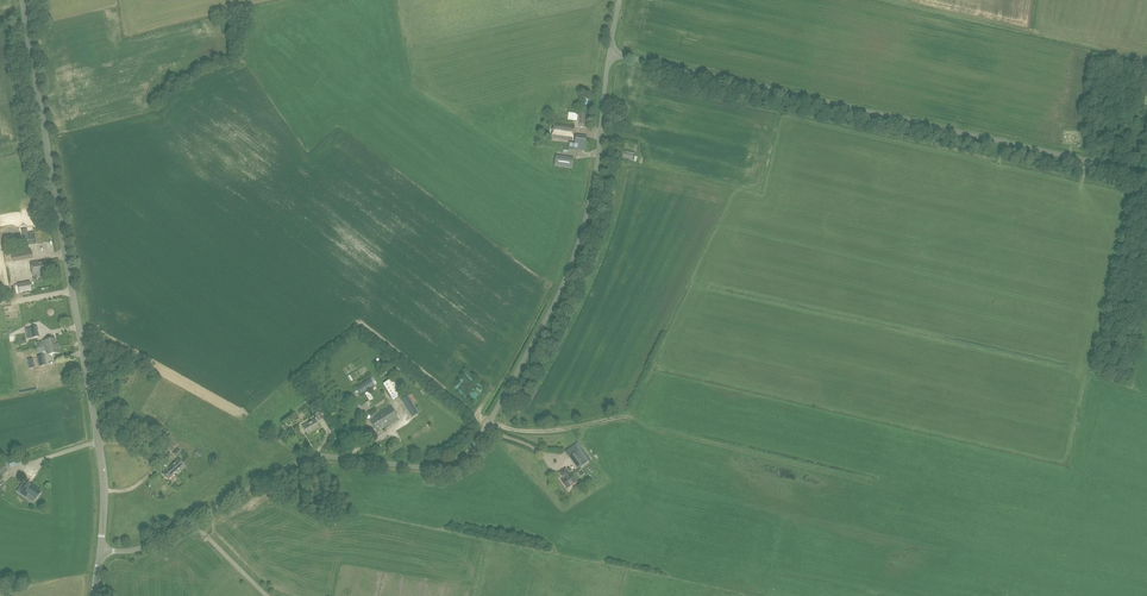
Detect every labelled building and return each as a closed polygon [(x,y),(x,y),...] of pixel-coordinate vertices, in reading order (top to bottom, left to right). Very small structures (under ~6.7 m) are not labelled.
[(588,127),(589,113),(581,112),(579,126),(588,127)] [(568,120),(577,121),(578,114),(569,113),(568,120)] [(552,138),(573,141),(575,127),(554,124),(552,138)] [(568,148),(585,151),(587,137),(576,135),(575,143),(569,143),(568,148)] [(556,168),(575,168),(574,157),(556,157),(556,168)] [(13,260),(33,257),(32,251),(12,254),(13,260)] [(31,263),(33,276),(40,275),(40,274),(48,272),(46,262),(38,263),(38,262),(31,263)] [(20,292),(31,290),(30,283),(18,285),(20,292)] [(37,327),(26,329),(28,339),(39,337),(37,327)] [(55,339),(44,341),(45,348),(47,348),(48,355),(59,353),(58,347),(57,348),(55,339)] [(44,355),(37,357),(39,367),(46,365),(44,355)] [(391,379),(383,384),(393,400),(401,395),(391,379)] [(374,381),(357,390),(360,395),(376,385),(374,381)] [(371,401),(375,399),(371,391),(367,393),(371,401)] [(418,413),(408,396),(402,400),(412,417),(418,413)] [(359,399),(363,408),(368,406),(364,397),(359,399)] [(342,405),(335,410),(340,416),(347,411),(342,405)] [(400,421),(398,419),(399,418),(392,406),(369,420),(376,432),(390,424),(391,426),(400,421)] [(319,420),(324,418),(321,412),(315,414),(319,420)] [(307,435),(319,428),(315,419),(302,426),(307,435)] [(130,436),(136,440),(140,436),(140,435),(144,431),(141,428),(136,432),(135,432),(130,436)] [(178,444),(170,435),(163,441),(171,450),(178,444)] [(320,447),(317,452),(321,455),(325,450),(320,447)] [(177,457),(182,452),(179,448),(173,453),(177,457)] [(589,460),(581,449),(577,451),(569,457),(578,469),(586,463),(589,460)] [(178,473),(185,466),(178,458),(171,464),(172,465),(178,472),(178,473)] [(51,468),(52,460),(45,459),(43,470),(47,471),(47,467),(51,468)] [(168,480),(178,472),(172,465),(162,474),(168,480)] [(570,474),(565,468),(560,472),(564,479),(562,480),(567,488),(577,481),(571,473),(570,474)] [(24,476),(34,479),(37,472),(27,469),(24,476)] [(41,493),(29,483),(28,483),(21,493),(26,498),(29,494),(36,500),(41,493)]
